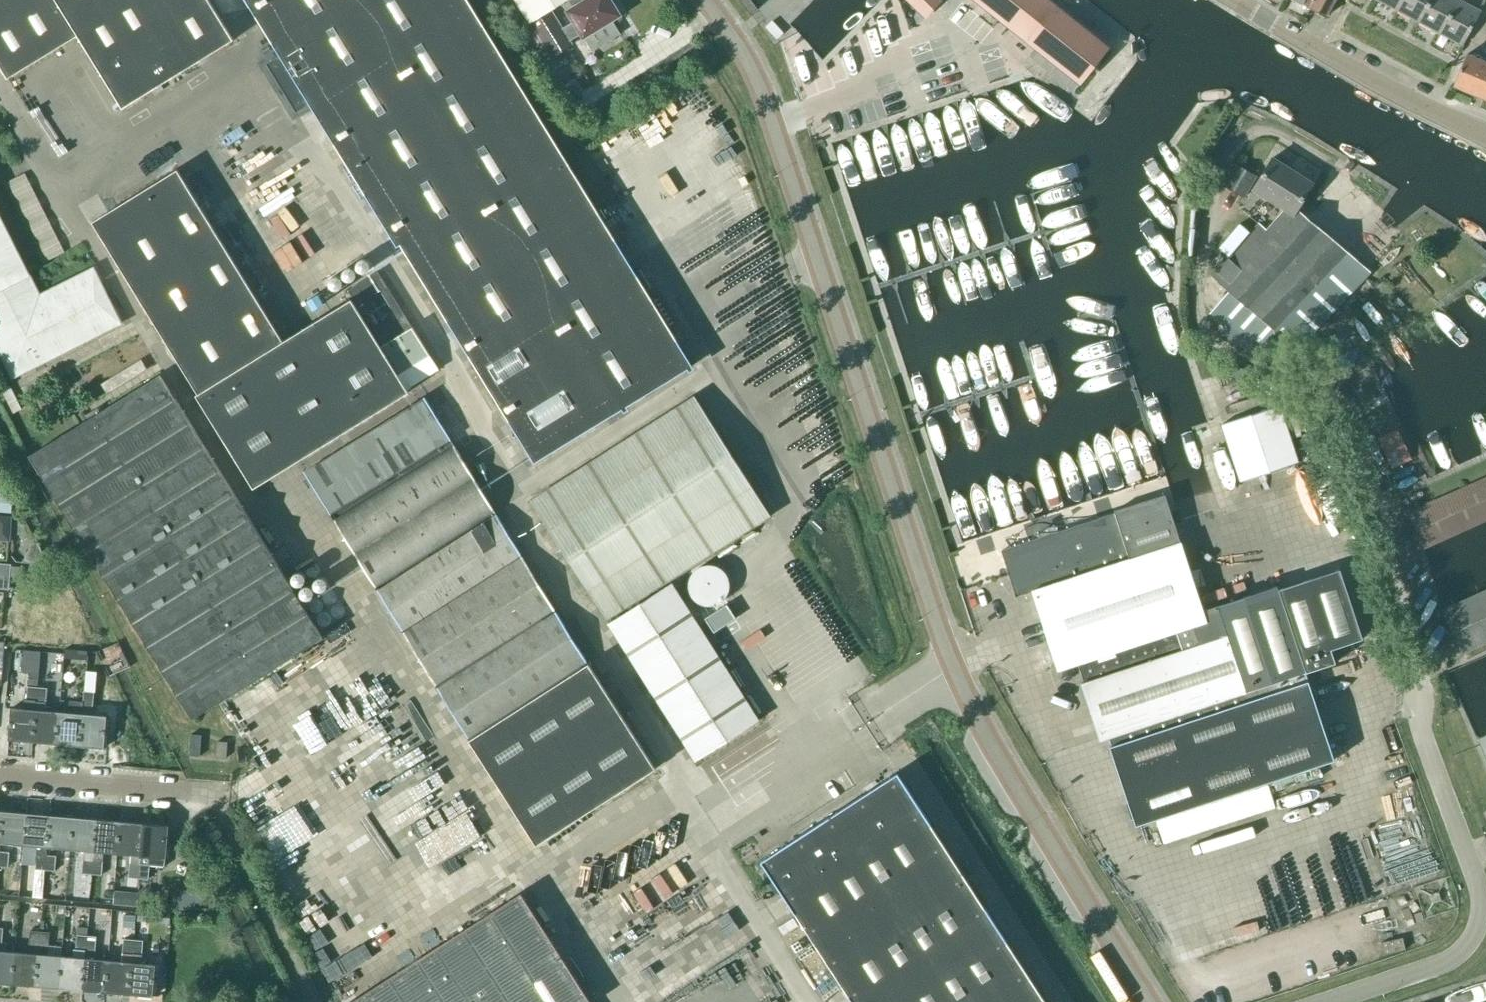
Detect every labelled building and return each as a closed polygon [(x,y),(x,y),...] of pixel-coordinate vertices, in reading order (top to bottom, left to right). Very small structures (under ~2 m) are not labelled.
[(7,78),(15,73),(78,36),(122,109),(234,40),(210,0),(0,0),(0,66),(7,78)] [(440,323),(531,471),(689,375),(493,57),(458,0),(237,0),(440,323)] [(531,24),(531,23),(569,0),(516,0),(531,24)] [(531,23),(552,57),(572,44),(570,41),(582,34),(584,37),(620,15),(610,0),(588,0),(585,2),(584,0),(569,0),(531,23)] [(920,12),(932,0),(908,0),(920,12)] [(1046,0),(977,0),(1071,74),(1097,41),(1046,0)] [(1326,17),(1335,0),(1294,0),(1326,17)] [(1399,0),(1378,0),(1394,9),(1399,0)] [(1426,0),(1399,0),(1394,9),(1415,20),(1426,0)] [(1454,0),(1426,0),(1415,20),(1437,32),(1454,0)] [(1437,32),(1463,45),(1480,12),(1463,2),(1464,0),(1454,0),(1437,32)] [(1467,91),(1480,61),(1466,55),(1454,86),(1467,91)] [(1485,84),(1485,63),(1480,61),(1467,91),(1480,97),(1485,84)] [(1093,96),(1088,103),(1094,107),(1099,101),(1093,96)] [(1347,250),(1296,209),(1313,183),(1273,158),(1253,189),(1285,209),(1267,231),(1259,224),(1250,234),(1251,234),(1211,277),(1230,291),(1210,313),(1222,320),(1217,328),(1236,339),(1235,341),(1279,368),(1284,358),(1287,360),(1371,271),(1346,251),(1347,250)] [(1244,198),(1257,176),(1235,163),(1222,185),(1244,198)] [(281,348),(188,194),(149,217),(143,207),(101,232),(202,397),(197,400),(250,486),(438,369),(378,272),(348,291),(378,339),(371,343),(348,306),(281,348)] [(0,216),(0,354),(12,379),(121,324),(93,268),(40,295),(0,216)] [(1239,223),(1219,247),(1229,255),(1249,231),(1239,223)] [(250,703),(241,688),(323,638),(160,375),(29,455),(193,717),(231,694),(239,709),(250,703)] [(607,620),(771,516),(694,396),(531,500),(607,620)] [(536,844),(654,769),(496,515),(424,398),(304,472),(536,844)] [(1239,481),(1298,463),(1280,404),(1221,423),(1239,481)] [(1485,521),(1485,477),(1407,512),(1424,548),(1485,521)] [(1202,610),(1180,542),(1166,497),(1115,513),(1001,551),(1016,597),(1033,591),(1059,670),(1078,664),(1084,683),(1081,684),(1100,740),(1109,737),(1112,746),(1110,747),(1136,826),(1334,760),(1306,673),(1336,663),(1331,650),(1363,639),(1340,570),(1279,590),(1277,585),(1202,610)] [(10,542),(11,534),(0,534),(0,542),(10,542)] [(10,578),(10,577),(10,566),(0,565),(0,577),(10,578)] [(10,566),(10,577),(21,578),(22,567),(10,566)] [(10,578),(0,577),(0,589),(9,589),(10,578)] [(696,760),(759,720),(672,584),(609,623),(696,760)] [(1485,643),(1485,590),(1442,610),(1462,654),(1485,643)] [(736,619),(726,604),(704,619),(713,633),(736,619)] [(33,742),(38,687),(28,686),(27,710),(11,708),(8,740),(33,742)] [(56,745),(59,713),(46,711),(48,688),(38,687),(33,742),(56,745)] [(82,715),(79,747),(104,749),(107,717),(92,716),(95,692),(84,691),(82,715)] [(59,713),(56,745),(79,747),(82,715),(59,713)] [(200,757),(202,736),(191,735),(189,757),(200,757)] [(226,758),(227,741),(217,741),(216,758),(226,758)] [(897,773),(761,862),(851,1001),(1046,1001),(897,773)] [(411,776),(408,788),(425,792),(428,780),(411,776)] [(24,846),(26,814),(3,812),(0,844),(24,846)] [(47,848),(50,816),(26,814),(24,846),(38,847),(36,869),(45,870),(46,855),(47,848)] [(70,850),(73,818),(50,816),(47,848),(70,850)] [(92,874),(97,820),(73,818),(70,850),(84,851),(83,873),(92,874)] [(117,854),(120,822),(97,820),(92,874),(102,875),(105,853),(117,854)] [(138,879),(143,824),(120,822),(117,854),(131,855),(129,878),(138,879)] [(143,824),(138,879),(148,880),(149,867),(154,867),(155,857),(165,858),(168,826),(143,824)] [(8,868),(9,853),(0,852),(0,867),(8,868)] [(46,855),(45,870),(56,871),(57,856),(46,855)] [(34,885),(33,896),(42,897),(43,886),(45,870),(36,869),(34,885)] [(213,904),(214,887),(190,885),(190,891),(181,890),(180,907),(193,908),(193,903),(213,904)] [(138,892),(137,899),(143,907),(154,898),(145,886),(141,889),(138,892)] [(136,907),(138,892),(114,890),(112,905),(136,907)] [(521,895),(354,1001),(589,1001),(521,895)] [(136,922),(135,940),(143,941),(149,942),(152,909),(138,907),(136,922)] [(14,953),(4,952),(5,943),(1,943),(2,929),(0,928),(0,983),(11,984),(14,953)] [(38,947),(39,932),(30,931),(28,946),(38,947)] [(58,989),(61,957),(49,956),(50,933),(39,932),(38,947),(37,955),(35,986),(58,989)] [(85,951),(86,936),(77,935),(75,950),(85,951)] [(105,993),(108,961),(94,960),(96,937),(86,936),(85,951),(84,959),(81,991),(105,993)] [(1384,954),(1405,950),(1403,938),(1382,943),(1384,954)] [(128,995),(133,940),(123,939),(121,962),(108,961),(105,993),(128,995)] [(133,940),(128,995),(153,997),(155,965),(145,964),(146,954),(142,954),(143,941),(135,940),(133,940)] [(35,986),(37,955),(14,953),(11,984),(35,986)] [(81,991),(84,959),(61,957),(58,989),(81,991)]
